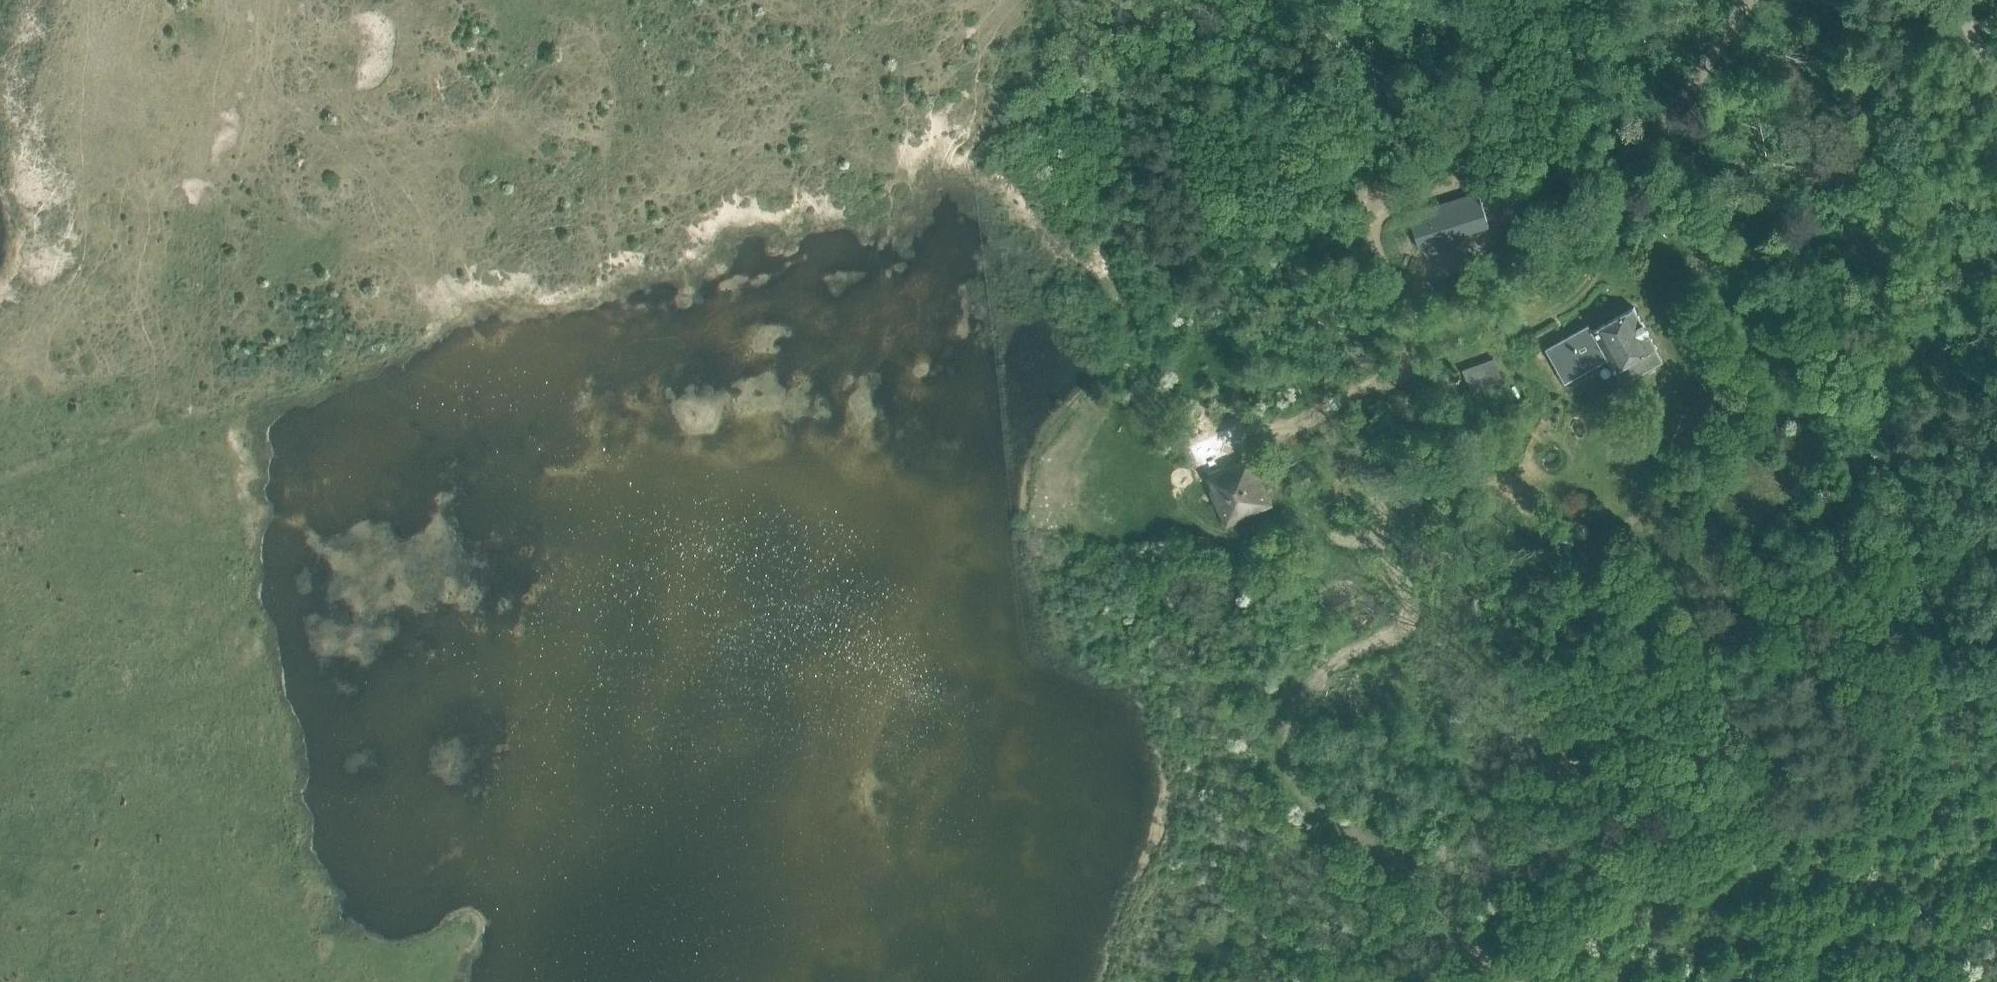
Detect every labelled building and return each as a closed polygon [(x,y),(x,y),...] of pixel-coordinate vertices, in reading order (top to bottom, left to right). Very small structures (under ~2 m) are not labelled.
[(1487,227),(1477,193),(1420,210),(1406,214),(1416,248),(1487,227)] [(1608,358),(1624,383),(1661,361),(1632,308),(1591,331),(1588,326),(1546,349),(1563,382),(1608,358)] [(1799,446),(1819,448),(1820,434),(1800,433),(1799,446)] [(1197,453),(1204,471),(1245,454),(1237,436),(1197,453)] [(1272,506),(1251,457),(1204,477),(1226,526),(1272,506)]
